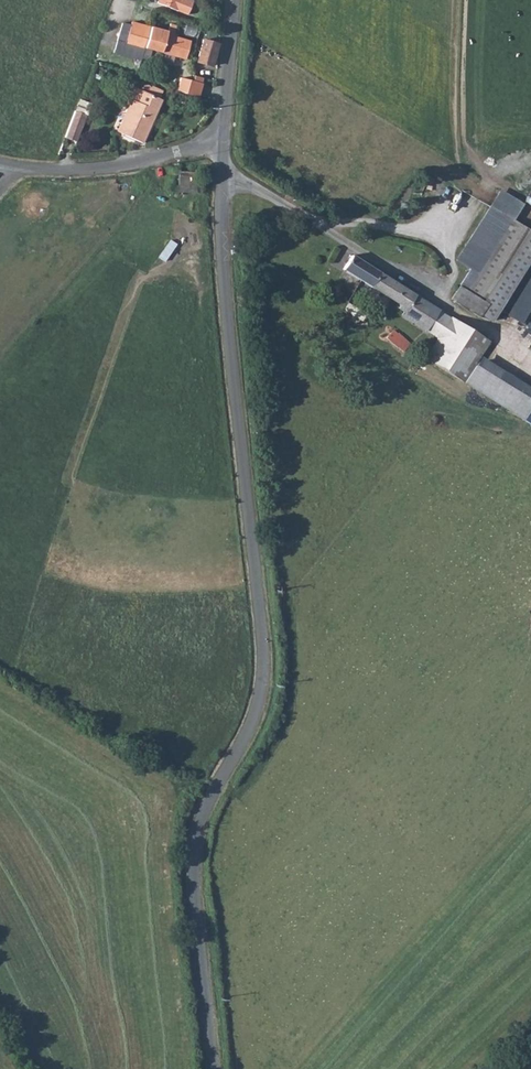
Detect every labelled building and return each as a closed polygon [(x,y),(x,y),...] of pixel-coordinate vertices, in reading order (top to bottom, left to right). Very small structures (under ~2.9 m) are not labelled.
[(157,5),(178,13),(183,0),(159,0),(157,5)] [(124,20),(118,41),(135,46),(144,49),(150,27),(124,20)] [(150,27),(144,49),(160,53),(173,56),(183,59),(188,41),(172,37),(173,27),(167,25),(166,32),(150,27)] [(115,41),(112,55),(131,59),(135,46),(118,41),(115,41)] [(215,45),(203,42),(197,64),(212,68),(217,46),(215,45)] [(173,56),(160,53),(158,59),(171,62),(173,56)] [(200,96),(204,77),(195,75),(194,80),(180,77),(177,91),(200,96)] [(134,115),(125,137),(141,143),(160,100),(158,99),(162,91),(145,84),(144,86),(138,84),(133,94),(139,97),(132,113),(134,115)] [(67,136),(79,141),(89,113),(78,109),(67,136)] [(179,173),(178,194),(196,194),(196,174),(179,173)] [(458,287),(486,303),(498,308),(530,248),(530,232),(483,206),(466,242),(480,251),(458,287)] [(479,335),(350,257),(342,269),(400,304),(397,308),(403,311),(401,315),(432,333),(437,336),(433,344),(425,357),(464,380),(489,341),(479,335)] [(458,287),(450,300),(478,317),(486,305),(458,287)] [(351,320),(358,325),(361,319),(365,313),(345,303),(341,312),(351,319),(351,320)] [(386,338),(400,348),(404,352),(408,347),(411,343),(392,330),(386,338)] [(432,333),(427,340),(433,344),(437,336),(432,333)] [(526,418),(530,409),(530,384),(481,355),(464,384),(526,418)]
